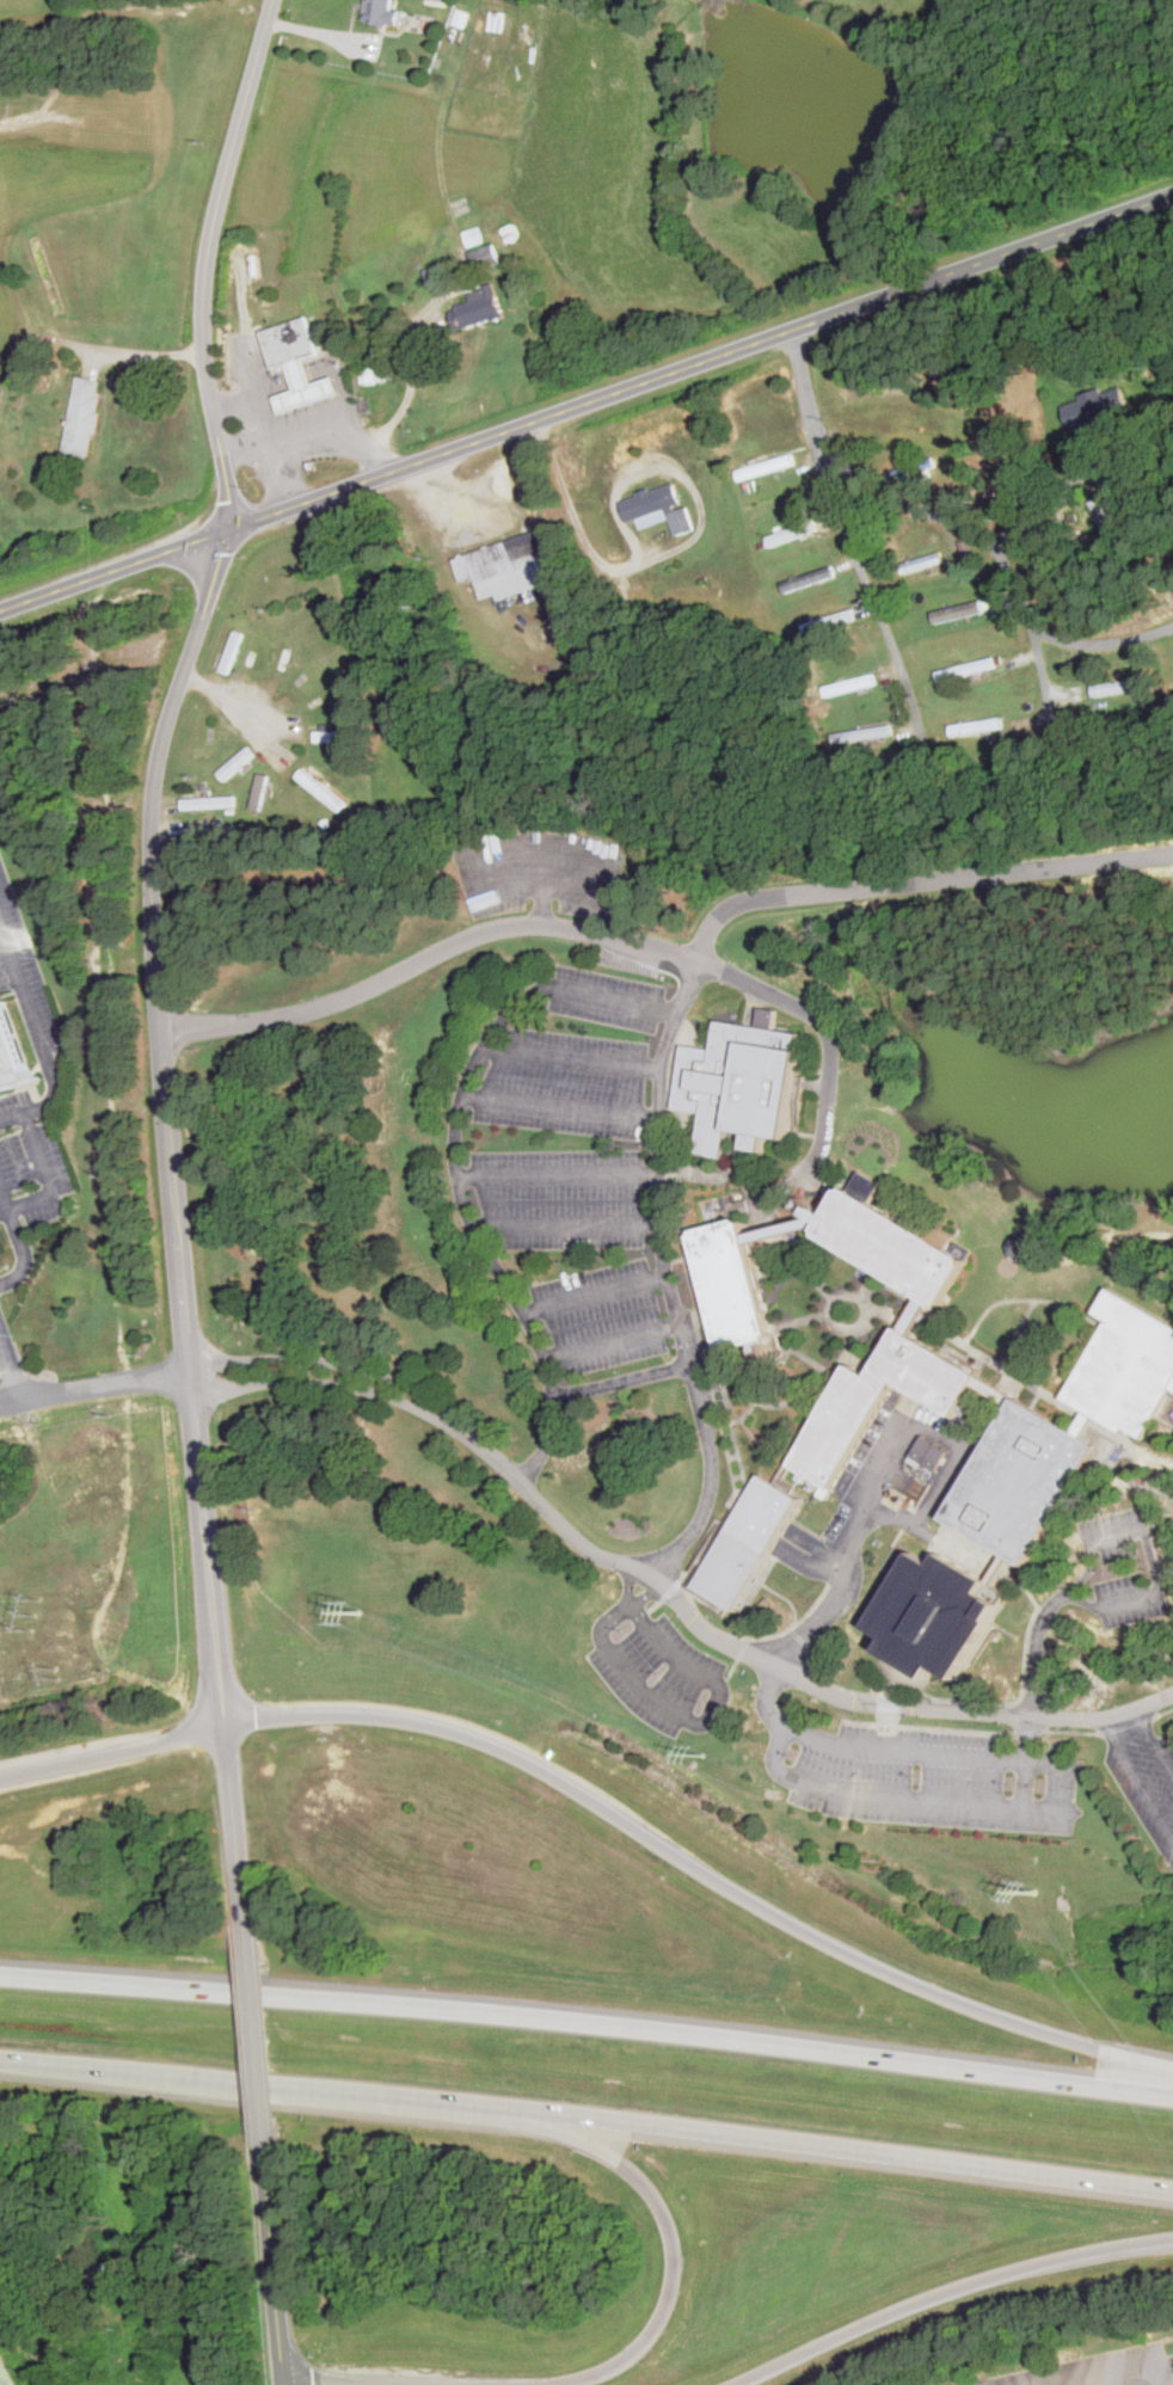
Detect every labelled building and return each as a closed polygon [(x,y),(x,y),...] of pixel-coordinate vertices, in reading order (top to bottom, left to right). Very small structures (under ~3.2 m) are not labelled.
[(393,10),(393,0),(367,0),(367,24),(401,24),(401,10),(393,10)] [(505,12),(491,11),(489,30),(503,31),(505,12)] [(518,39),(533,43),(536,28),(522,25),(518,39)] [(484,242),(480,228),(465,232),(470,246),(484,242)] [(475,263),(499,257),(496,245),(472,251),(475,263)] [(424,272),(430,287),(451,279),(445,264),(424,272)] [(459,332),(506,317),(496,283),(470,291),(473,302),(451,308),(459,332)] [(319,352),(307,315),(263,331),(275,368),(289,363),(306,357),(319,352)] [(284,413),(342,393),(336,376),(315,383),(306,357),(289,363),(299,388),(277,395),(284,413)] [(393,363),(361,363),(361,382),(393,382),(393,363)] [(92,458),(105,380),(78,376),(65,453),(92,458)] [(1131,411),(1125,386),(1082,396),(1083,402),(1066,406),(1072,429),(1093,423),(1097,440),(1122,434),(1118,415),(1131,411)] [(797,465),(794,454),(737,470),(740,481),(797,465)] [(678,537),(697,531),(689,505),(685,506),(677,483),(623,500),(630,523),(639,520),(642,528),(672,519),(678,537)] [(767,536),(770,547),(819,531),(815,521),(767,536)] [(500,602),(574,581),(558,526),(453,555),(461,582),(477,577),(484,600),(499,596),(500,602)] [(956,561),(953,550),(902,563),(905,574),(956,561)] [(925,613),(927,623),(979,613),(977,603),(925,613)] [(855,620),(852,610),(803,623),(806,634),(855,620)] [(221,670),(231,673),(244,633),(234,630),(221,670)] [(998,668),(995,657),(938,671),(940,683),(998,668)] [(877,684),(874,674),(825,686),(828,697),(877,684)] [(1153,690),(1152,678),(1093,684),(1095,696),(1153,690)] [(953,735),(1003,730),(1002,719),(952,725),(953,735)] [(834,742),(893,738),(892,726),(833,731),(834,742)] [(355,730),(315,730),(315,742),(355,742),(355,730)] [(255,754),(248,746),(218,772),(224,780),(255,754)] [(347,803),(304,767),(297,776),(339,812),(347,803)] [(261,809),(271,775),(261,772),(250,806),(261,809)] [(236,808),(235,796),(183,797),(183,809),(236,808)] [(25,1075),(0,1005),(0,1084),(25,1075)] [(675,1107),(686,1109),(704,1112),(696,1152),(726,1157),(731,1126),(751,1130),(749,1145),(772,1149),(774,1133),(794,1136),(803,1083),(807,1047),(802,1046),(804,1032),(776,1027),(780,1008),(764,1006),(761,1026),(720,1020),(717,1049),(695,1046),(684,1044),(675,1107)] [(978,1259),(853,1186),(827,1233),(951,1305),(978,1259)] [(780,1336),(755,1236),(750,1217),(695,1231),(701,1254),(716,1310),(726,1351),(780,1336)] [(1172,1391),(1172,1322),(1114,1286),(1099,1311),(1113,1320),(1068,1396),(1093,1412),(1124,1430),(1126,1426),(1146,1437),(1172,1391)] [(983,1373),(905,1327),(904,1326),(879,1366),(958,1414),(979,1379),(983,1373)] [(836,1488),(895,1388),(854,1363),(794,1463),(836,1488)] [(1028,1563),(1099,1443),(1080,1432),(1019,1396),(1018,1400),(1017,1401),(948,1518),(1006,1550),(1028,1563)] [(913,1455),(925,1434),(950,1450),(938,1469),(913,1455)] [(738,1610),(806,1496),(764,1471),(696,1585),(738,1610)] [(885,1647),(890,1639),(872,1629),(916,1553),(922,1555),(936,1563),(942,1551),(990,1579),(984,1590),(1000,1598),(1007,1603),(964,1678),(942,1666),(936,1677),(935,1676),(885,1647)] [(86,2277),(107,2277),(106,2261),(85,2262),(86,2277)]
